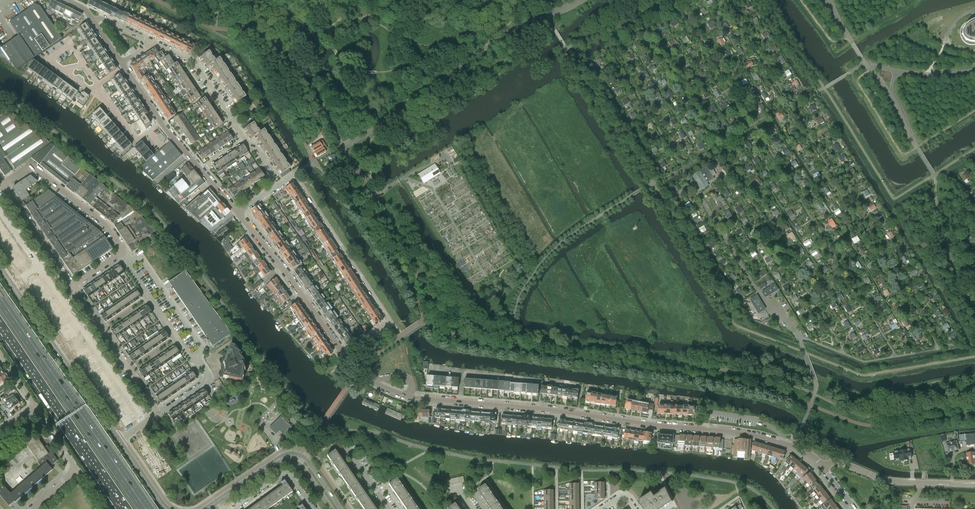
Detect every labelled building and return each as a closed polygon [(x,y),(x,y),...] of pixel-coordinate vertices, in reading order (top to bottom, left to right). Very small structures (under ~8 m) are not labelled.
[(50,12),(55,2),(52,0),(50,4),(48,5),(47,6),(48,7),(47,10),(44,12),(48,16),(49,14),(50,12)] [(99,10),(102,3),(97,0),(93,7),(99,10)] [(55,11),(59,4),(55,2),(50,12),(49,14),(51,15),(52,13),(53,11),(55,11)] [(104,12),(107,5),(102,3),(99,10),(104,12)] [(2,48),(17,70),(62,39),(40,7),(35,4),(9,22),(18,36),(2,48)] [(57,15),(62,5),(59,4),(55,11),(57,12),(55,14),(54,16),(56,19),(57,15)] [(63,15),(67,8),(62,5),(57,15),(56,19),(57,21),(59,19),(61,17),(59,16),(61,14),(63,15)] [(109,15),(113,8),(107,5),(104,12),(109,15)] [(75,11),(67,8),(63,15),(63,17),(70,20),(71,19),(75,11)] [(115,18),(118,11),(113,8),(109,15),(115,18)] [(120,20),(123,13),(118,11),(115,18),(120,20)] [(125,23),(129,15),(124,12),(123,13),(120,20),(125,23)] [(82,15),(78,13),(73,24),(75,25),(76,22),(78,23),(82,15)] [(131,25),(135,16),(130,14),(129,15),(125,23),(131,25)] [(136,28),(141,19),(135,16),(131,25),(136,28)] [(960,32),(960,33),(960,35),(961,37),(961,38),(962,40),(963,41),(964,42),(965,43),(967,44),(968,44),(969,45),(971,45),(973,45),(974,45),(974,17),(973,18),(970,19),(967,21),(964,23),(962,26),(961,27),(961,28),(960,30),(960,32)] [(142,31),(146,22),(141,19),(136,28),(142,31)] [(147,33),(152,24),(146,22),(142,31),(147,33)] [(87,23),(77,30),(80,35),(90,28),(87,23)] [(153,36),(157,27),(152,24),(147,33),(153,36)] [(158,39),(163,29),(157,27),(153,36),(158,39)] [(90,28),(80,35),(83,40),(84,40),(86,39),(85,39),(94,33),(90,28)] [(163,41),(168,32),(163,29),(158,39),(163,41)] [(169,44),(173,35),(168,32),(163,41),(169,44)] [(94,33),(85,39),(86,39),(89,43),(89,44),(97,38),(94,33)] [(174,47),(179,37),(173,35),(169,44),(174,47)] [(180,49),(184,40),(179,37),(174,47),(180,49)] [(89,43),(87,45),(90,50),(91,49),(101,43),(97,38),(89,44),(89,43)] [(185,52),(189,43),(184,40),(180,49),(185,52)] [(101,43),(91,49),(94,54),(104,48),(101,43)] [(190,54),(194,46),(195,45),(189,43),(185,52),(190,54)] [(94,54),(93,55),(97,60),(99,59),(99,58),(107,53),(104,48),(94,54)] [(199,58),(201,57),(208,52),(206,50),(197,56),(199,58)] [(154,57),(152,54),(150,51),(150,52),(145,55),(150,61),(155,58),(154,57)] [(160,61),(167,56),(166,53),(164,55),(161,51),(158,53),(154,56),(155,56),(159,62),(160,61)] [(204,62),(213,56),(209,51),(208,52),(201,57),(203,60),(204,62)] [(107,53),(99,58),(99,59),(102,63),(111,58),(107,53)] [(150,62),(150,61),(145,55),(143,56),(142,56),(142,57),(140,58),(146,67),(147,68),(149,67),(149,66),(151,65),(150,62)] [(163,65),(172,60),(174,58),(172,57),(170,58),(168,55),(167,56),(160,61),(163,65)] [(209,65),(211,64),(216,61),(213,56),(204,62),(206,64),(207,67),(210,65),(209,65)] [(111,58),(102,63),(105,68),(106,68),(114,63),(111,58)] [(146,67),(140,58),(139,59),(138,59),(137,60),(135,61),(143,72),(146,70),(144,68),(146,67)] [(169,68),(174,64),(173,62),(175,60),(174,58),(172,60),(163,65),(166,70),(169,68)] [(215,69),(223,63),(220,58),(216,61),(211,64),(213,67),(215,69)] [(31,65),(28,69),(33,72),(39,64),(34,60),(31,65)] [(143,72),(135,61),(134,62),(131,64),(131,65),(130,66),(140,80),(141,80),(148,75),(150,74),(148,72),(144,74),(143,72)] [(172,72),(180,67),(182,65),(181,64),(179,65),(177,62),(174,64),(169,68),(172,72)] [(105,68),(104,69),(105,69),(108,74),(117,68),(114,63),(106,68),(105,68)] [(218,73),(226,68),(223,63),(215,69),(216,71),(218,73)] [(39,64),(33,72),(38,76),(44,68),(43,67),(42,66),(39,64)] [(183,71),(181,69),(183,67),(182,65),(180,67),(172,72),(175,77),(183,71)] [(38,76),(36,78),(41,81),(49,71),(45,69),(44,68),(38,76)] [(221,78),(229,72),(226,68),(218,73),(220,76),(221,78)] [(49,71),(41,81),(46,85),(53,75),(53,74),(52,73),(49,71)] [(177,81),(186,75),(188,74),(187,72),(185,74),(183,71),(175,77),(177,81)] [(224,83),(233,77),(229,72),(221,78),(222,80),(224,83)] [(121,73),(111,80),(114,85),(124,78),(121,73)] [(189,80),(187,77),(189,76),(188,74),(186,75),(177,81),(180,85),(189,80)] [(53,75),(46,85),(51,88),(58,78),(55,76),(54,75),(53,75)] [(144,85),(153,79),(151,76),(150,77),(148,75),(141,80),(142,81),(141,82),(142,83),(143,83),(144,85)] [(155,85),(153,82),(154,82),(154,81),(157,80),(155,77),(153,79),(144,85),(145,86),(145,87),(146,88),(147,89),(147,90),(155,85)] [(227,88),(236,82),(233,77),(224,83),(226,86),(227,88)] [(58,78),(51,88),(56,92),(63,82),(63,81),(61,80),(58,78)] [(124,78),(114,85),(117,90),(128,83),(124,78)] [(183,90),(192,84),(194,83),(193,81),(190,82),(189,80),(180,85),(183,90)] [(63,82),(56,92),(61,95),(62,94),(61,94),(68,85),(65,83),(64,82),(63,82)] [(231,92),(239,86),(236,82),(227,88),(229,90),(231,92)] [(128,83),(117,90),(121,95),(121,96),(123,94),(131,88),(128,83)] [(195,89),(193,86),(195,85),(194,83),(192,84),(183,90),(186,94),(195,89)] [(151,95),(159,89),(156,84),(155,85),(147,90),(148,91),(148,92),(149,93),(150,93),(151,95)] [(68,85),(61,94),(62,94),(66,98),(73,89),(72,88),(71,87),(68,85)] [(234,97),(242,91),(239,86),(231,92),(232,95),(234,97)] [(131,88),(123,94),(126,99),(135,93),(131,88)] [(73,89),(66,98),(71,101),(75,97),(78,93),(78,92),(74,90),(73,89)] [(154,100),(163,94),(159,89),(151,95),(152,96),(151,97),(152,98),(153,98),(154,100)] [(189,99),(197,93),(200,92),(198,90),(196,91),(195,89),(186,94),(189,99)] [(244,98),(246,96),(242,91),(234,97),(235,99),(237,102),(244,98)] [(201,98),(199,95),(201,93),(200,92),(197,93),(189,99),(192,103),(201,98)] [(78,93),(75,97),(78,100),(77,102),(78,101),(83,104),(82,105),(89,96),(84,93),(82,95),(80,94),(78,93)] [(126,99),(125,100),(128,105),(129,105),(130,104),(129,104),(138,98),(135,93),(126,99)] [(167,98),(169,96),(168,94),(165,96),(164,96),(163,94),(154,100),(155,101),(155,102),(156,103),(157,104),(167,98)] [(200,107),(208,102),(210,100),(209,99),(207,100),(205,97),(197,103),(200,107)] [(138,98),(129,104),(130,104),(133,109),(141,103),(138,98)] [(168,105),(167,102),(168,101),(167,98),(157,104),(158,106),(158,107),(159,108),(160,108),(161,110),(168,105)] [(237,106),(246,100),(244,98),(237,102),(235,104),(237,106)] [(211,106),(209,104),(211,102),(210,100),(208,102),(200,107),(203,112),(211,106)] [(11,111),(0,103),(0,119),(11,111)] [(133,109),(132,110),(135,115),(145,108),(141,103),(133,109)] [(164,114),(173,108),(172,106),(170,107),(168,105),(161,110),(162,111),(162,112),(162,113),(163,113),(164,114)] [(205,116),(214,110),(216,109),(215,107),(213,109),(211,106),(203,112),(205,116)] [(100,108),(91,116),(95,120),(104,113),(100,108)] [(145,108),(135,115),(139,120),(140,119),(145,116),(148,113),(145,108)] [(175,115),(173,112),(175,111),(173,108),(164,114),(165,116),(165,117),(166,118),(168,120),(175,115)] [(217,115),(215,112),(217,111),(216,109),(214,110),(205,116),(208,120),(217,115)] [(11,111),(0,119),(0,143),(27,125),(11,111)] [(104,113),(95,120),(99,125),(108,118),(104,113)] [(174,124),(185,117),(182,113),(173,118),(175,121),(173,123),(174,124)] [(211,125),(220,119),(222,118),(221,116),(218,117),(217,115),(208,120),(211,125)] [(145,116),(140,119),(145,127),(150,123),(145,116)] [(179,127),(188,122),(185,117),(174,124),(176,126),(178,125),(179,127)] [(99,125),(98,126),(102,130),(103,130),(103,129),(112,122),(108,118),(99,125)] [(223,124),(221,121),(223,120),(222,118),(220,119),(211,125),(214,129),(223,124)] [(243,130),(245,128),(252,124),(250,121),(242,127),(243,130)] [(112,122),(103,129),(103,130),(107,134),(116,127),(112,122)] [(180,133),(191,126),(188,122),(179,127),(181,130),(179,131),(180,133)] [(249,133),(257,127),(254,122),(252,124),(245,128),(247,131),(249,133)] [(0,143),(0,169),(5,176),(31,158),(51,144),(27,125),(0,143)] [(323,138),(327,136),(321,125),(315,129),(317,133),(319,132),(323,138)] [(185,136),(194,130),(191,126),(180,133),(181,135),(184,133),(185,136)] [(116,127),(107,134),(111,139),(112,138),(119,131),(116,127)] [(256,135),(260,132),(257,127),(249,133),(250,135),(252,138),(254,137),(254,136),(256,135)] [(259,140),(268,134),(264,129),(260,132),(256,135),(258,138),(259,140)] [(186,142),(196,135),(194,130),(185,136),(187,139),(185,140),(186,142)] [(119,131),(112,138),(116,142),(123,136),(119,131)] [(233,140),(227,131),(223,134),(230,145),(232,144),(230,141),(233,140)] [(230,145),(223,134),(218,137),(224,146),(227,144),(228,146),(230,145)] [(262,145),(271,139),(268,134),(259,140),(261,142),(262,145)] [(191,145),(200,139),(196,135),(186,142),(187,144),(189,142),(191,145)] [(116,142),(115,143),(119,147),(119,148),(127,140),(123,136),(116,142)] [(224,146),(218,137),(214,140),(221,151),(223,149),(222,147),(224,146)] [(266,149),(274,144),(271,139),(262,145),(264,147),(266,149)] [(119,147),(118,148),(122,153),(131,146),(131,145),(127,140),(119,148),(119,147)] [(221,151),(214,140),(210,143),(215,152),(218,150),(219,152),(221,151)] [(314,152),(325,145),(322,140),(319,142),(311,147),(314,152)] [(142,141),(134,148),(138,153),(146,146),(142,141)] [(170,142),(147,161),(152,167),(159,175),(181,156),(175,148),(170,142)] [(215,152),(210,143),(206,146),(213,156),(214,155),(213,153),(215,152)] [(31,158),(39,165),(48,154),(54,146),(51,144),(31,158)] [(269,154),(277,149),(274,144),(266,149),(267,152),(269,154)] [(249,153),(243,145),(241,147),(239,145),(237,146),(239,148),(244,156),(249,153)] [(326,152),(324,150),(327,148),(325,145),(314,152),(317,157),(326,152)] [(75,175),(81,167),(54,146),(48,154),(56,160),(58,158),(63,162),(62,165),(75,175)] [(146,146),(138,153),(142,157),(150,151),(146,146)] [(213,156),(206,146),(201,149),(207,157),(209,156),(211,158),(213,156)] [(244,156),(239,148),(237,146),(236,147),(237,149),(234,151),(240,159),(244,156)] [(207,157),(201,149),(197,152),(204,163),(206,161),(204,159),(207,157)] [(272,159),(281,153),(277,149),(269,154),(271,157),(272,159)] [(240,159),(234,151),(232,152),(230,150),(228,152),(230,154),(235,162),(240,159)] [(150,151),(142,157),(146,162),(154,155),(150,151)] [(235,162),(230,154),(228,152),(227,153),(228,155),(226,157),(231,165),(235,162)] [(275,164),(284,158),(281,153),(272,159),(273,161),(275,164)] [(75,175),(62,165),(63,162),(58,158),(56,160),(48,154),(39,165),(75,193),(90,174),(81,167),(75,175)] [(340,163),(334,154),(330,156),(333,161),(335,160),(338,164),(340,163)] [(231,165),(226,157),(223,158),(222,156),(220,157),(221,160),(227,168),(231,165)] [(227,168),(221,160),(220,157),(218,159),(220,161),(217,163),(223,171),(227,168)] [(278,169),(287,163),(284,158),(275,164),(277,166),(278,169)] [(152,167),(147,161),(139,168),(153,181),(159,175),(152,167)] [(224,172),(223,171),(217,163),(214,164),(213,162),(211,163),(219,176),(224,172)] [(188,163),(180,171),(185,177),(194,170),(188,163)] [(289,169),(290,168),(287,163),(278,169),(280,171),(282,173),(289,169)] [(424,183),(440,173),(434,164),(418,174),(424,183)] [(707,183),(714,179),(710,171),(707,167),(702,170),(692,176),(701,190),(709,186),(707,183)] [(259,168),(254,171),(261,181),(263,180),(262,178),(264,176),(259,168)] [(289,169),(282,173),(280,175),(282,177),(290,171),(289,169)] [(378,178),(373,169),(369,171),(371,174),(370,175),(373,181),(378,178)] [(185,177),(174,186),(184,199),(186,198),(205,183),(194,170),(185,177)] [(254,171),(250,174),(255,182),(258,180),(260,183),(261,181),(254,171)] [(172,172),(161,181),(165,186),(176,177),(172,172)] [(90,174),(75,193),(82,199),(97,181),(98,180),(90,174)] [(255,182),(250,174),(245,177),(252,187),(254,186),(253,184),(255,182)] [(38,182),(30,176),(26,179),(31,186),(38,182)] [(245,177),(241,180),(247,188),(249,186),(251,188),(252,187),(245,177)] [(13,188),(22,202),(29,196),(26,191),(31,186),(26,179),(13,188)] [(241,180),(237,183),(244,193),(246,192),(244,190),(247,188),(241,180)] [(97,181),(82,199),(90,205),(105,186),(97,181)] [(244,193),(237,183),(233,186),(238,194),(241,192),(242,194),(244,193)] [(288,191),(290,194),(297,189),(293,183),(285,188),(287,192),(288,191)] [(105,186),(90,205),(113,224),(128,205),(105,186)] [(229,191),(234,197),(235,199),(237,198),(236,196),(238,194),(233,186),(228,189),(229,191)] [(210,189),(199,197),(184,209),(199,222),(206,215),(221,203),(210,189)] [(297,189),(290,194),(292,197),(291,198),(292,200),(301,194),(297,189)] [(48,190),(25,206),(31,214),(56,196),(48,190)] [(870,194),(867,190),(861,193),(863,198),(870,194)] [(301,194),(292,200),(293,202),(294,201),(296,204),(304,199),(301,194)] [(57,196),(56,196),(31,214),(62,259),(101,232),(86,220),(57,197),(57,196)] [(304,199),(296,204),(299,207),(298,208),(299,209),(307,204),(304,199)] [(221,203),(199,222),(208,230),(221,219),(222,219),(224,218),(223,217),(230,212),(221,203)] [(307,204),(299,209),(300,212),(301,211),(303,214),(310,209),(307,204)] [(128,205),(113,224),(115,226),(115,227),(118,232),(141,216),(128,205)] [(252,213),(254,216),(262,210),(260,208),(261,207),(260,205),(251,210),(253,213),(252,213)] [(310,209),(303,214),(305,217),(304,218),(305,220),(314,214),(310,209)] [(262,210),(254,216),(256,219),(257,218),(258,220),(267,214),(265,212),(264,213),(262,210)] [(268,217),(267,214),(258,220),(259,222),(259,223),(261,225),(269,220),(267,217),(268,217)] [(317,219),(314,214),(305,220),(307,222),(308,221),(309,224),(317,219)] [(141,216),(118,232),(127,246),(132,252),(139,247),(158,234),(141,216)] [(320,224),(317,219),(309,224),(312,227),(311,228),(312,230),(320,224)] [(269,220),(261,225),(263,228),(264,228),(265,230),(274,224),(272,222),(271,223),(269,220)] [(274,224),(265,230),(266,232),(268,235),(276,230),(274,227),(275,226),(274,224)] [(324,229),(320,224),(312,230),(313,232),(314,231),(316,234),(324,229)] [(327,234),(324,229),(316,234),(318,237),(317,238),(318,240),(327,234)] [(276,230),(268,235),(270,238),(272,240),(281,234),(279,232),(278,232),(276,230)] [(101,232),(62,259),(73,276),(112,248),(101,232)] [(281,234),(272,240),(273,242),(275,245),(283,240),(281,237),(282,236),(281,234)] [(327,234),(318,240),(320,242),(321,241),(323,244),(330,240),(327,234)] [(225,248),(227,251),(232,247),(228,242),(230,240),(227,236),(223,239),(222,242),(224,245),(223,245),(225,248)] [(245,237),(236,245),(240,249),(242,248),(249,242),(245,237)] [(283,240),(275,245),(277,248),(279,250),(287,244),(286,241),(285,242),(283,240)] [(330,240),(323,244),(325,247),(324,248),(325,250),(333,244),(330,240)] [(249,242),(242,248),(246,252),(253,247),(249,242)] [(287,244),(279,250),(280,252),(282,255),(290,249),(288,247),(289,246),(287,244)] [(333,244),(325,250),(326,252),(327,251),(329,254),(337,249),(333,244)] [(248,255),(245,257),(247,259),(256,252),(253,247),(246,252),(248,255)] [(290,249),(282,255),(284,258),(284,257),(286,259),(294,253),(293,251),(292,252),(290,249)] [(337,249),(329,254),(331,257),(330,258),(331,260),(340,254),(337,249)] [(256,252),(247,259),(250,264),(260,257),(256,252)] [(294,253),(286,259),(287,261),(287,262),(289,265),(297,259),(295,256),(296,256),(294,253)] [(340,254),(331,260),(333,262),(334,261),(336,264),(343,260),(340,254)] [(260,257),(250,264),(254,269),(264,262),(260,257)] [(293,269),(299,265),(301,263),(300,261),(299,262),(297,259),(289,265),(291,267),(293,269)] [(343,260),(336,264),(338,267),(337,268),(338,270),(347,265),(343,260)] [(264,262),(254,269),(258,274),(267,267),(264,262)] [(124,272),(119,265),(114,268),(120,276),(124,272)] [(297,276),(305,271),(304,269),(302,270),(299,265),(293,269),(295,272),(294,272),(297,276)] [(347,265),(338,270),(339,272),(340,271),(342,274),(350,270),(347,265)] [(267,267),(258,274),(261,279),(271,271),(267,267)] [(120,276),(114,268),(110,271),(115,279),(120,276)] [(350,270),(342,274),(345,278),(344,278),(345,280),(353,275),(350,270)] [(115,279),(110,271),(105,274),(111,282),(115,279)] [(231,334),(204,297),(185,271),(168,282),(172,288),(171,288),(172,289),(173,289),(207,338),(206,339),(207,341),(208,340),(212,347),(215,345),(217,345),(218,345),(219,345),(220,345),(220,344),(222,343),(223,342),(224,341),(224,340),(225,339),(225,338),(231,334)] [(305,271),(297,276),(300,281),(307,276),(305,274),(306,273),(305,271)] [(111,282),(105,274),(101,277),(106,285),(111,282)] [(353,275),(345,280),(346,282),(347,281),(349,284),(356,280),(353,275)] [(307,276),(300,281),(303,285),(311,279),(310,278),(308,279),(307,276)] [(106,285),(101,277),(97,280),(102,288),(106,285)] [(270,290),(271,289),(280,283),(276,278),(266,285),(270,290)] [(311,279),(303,285),(306,289),(313,285),(311,282),(312,281),(311,279)] [(102,288),(97,280),(92,283),(97,291),(102,288)] [(253,289),(262,282),(261,280),(251,287),(253,289)] [(356,280),(349,284),(351,288),(350,288),(351,290),(360,285),(356,280)] [(263,283),(262,282),(253,289),(255,293),(266,285),(264,282),(263,283)] [(97,291),(92,283),(88,286),(93,294),(97,291)] [(280,283),(271,289),(270,290),(274,295),(283,287),(280,283)] [(765,297),(778,289),(775,284),(762,292),(765,297)] [(313,285),(306,289),(309,293),(317,288),(316,286),(314,287),(313,285)] [(360,285),(351,290),(352,292),(353,291),(356,295),(363,290),(360,285)] [(93,294),(88,286),(83,289),(88,297),(93,294)] [(283,287),(274,295),(277,300),(287,292),(283,287)] [(317,288),(309,293),(312,298),(319,293),(317,291),(318,290),(317,288)] [(141,297),(136,289),(131,293),(137,300),(141,297)] [(828,292),(826,289),(819,293),(821,296),(823,295),(824,297),(826,296),(825,294),(828,292)] [(363,290),(356,295),(358,298),(357,298),(358,300),(366,295),(363,290)] [(287,292),(277,300),(281,304),(291,297),(287,292)] [(137,300),(131,293),(127,296),(132,303),(137,300)] [(319,293),(312,298),(315,302),(323,296),(322,294),(320,295),(319,293)] [(366,295),(358,300),(359,302),(360,301),(362,304),(369,300),(366,295)] [(132,303),(127,296),(122,299),(128,307),(132,303)] [(323,296),(315,302),(318,306),(325,301),(323,299),(324,298),(323,296)] [(765,309),(760,300),(758,301),(755,296),(750,299),(758,313),(765,309)] [(128,307),(122,299),(118,302),(123,310),(128,307)] [(369,300),(362,304),(364,308),(363,308),(364,310),(373,305),(369,300)] [(325,301),(318,306),(321,310),(329,305),(328,303),(326,304),(325,301)] [(123,310),(118,302),(114,305),(119,313),(123,310)] [(293,313),(301,307),(299,305),(300,304),(298,302),(290,307),(292,310),(291,311),(293,313)] [(119,313),(114,305),(109,308),(114,316),(119,313)] [(152,313),(147,305),(142,308),(148,316),(152,313)] [(329,305),(321,310),(324,315),(331,310),(329,307),(330,307),(329,305)] [(373,305),(364,310),(366,312),(367,311),(369,315),(376,310),(373,305)] [(297,317),(305,312),(303,309),(302,309),(301,307),(293,313),(294,315),(296,314),(297,317)] [(114,316),(109,308),(105,311),(110,319),(114,316)] [(148,316),(142,308),(138,311),(143,319),(144,320),(148,317),(148,316)] [(331,310),(324,315),(327,319),(335,313),(334,311),(332,312),(331,310)] [(376,310),(369,315),(371,318),(370,318),(371,320),(379,315),(376,310)] [(110,319),(105,311),(100,314),(105,322),(106,322),(110,319)] [(143,319),(138,311),(133,314),(139,322),(143,319)] [(300,323),(308,317),(306,315),(307,314),(305,312),(297,317),(299,320),(298,321),(300,323)] [(330,323),(338,317),(335,313),(327,319),(330,323)] [(139,322),(133,314),(129,317),(134,325),(139,322)] [(379,315),(371,320),(370,321),(374,327),(380,323),(380,322),(383,320),(379,315)] [(134,325),(129,317),(124,321),(130,328),(130,329),(135,326),(134,325)] [(304,327),(312,322),(310,319),(309,319),(308,317),(300,323),(301,325),(303,324),(304,327)] [(333,327),(341,322),(338,317),(330,323),(333,327)] [(130,328),(124,321),(120,324),(125,331),(130,328)] [(312,322),(304,327),(306,329),(305,330),(305,331),(303,332),(304,334),(315,327),(313,325),(314,324),(312,322)] [(341,322),(333,327),(336,331),(343,327),(341,324),(342,323),(341,322)] [(125,331),(120,324),(115,327),(121,335),(125,331)] [(121,335),(115,327),(111,330),(117,339),(122,336),(121,335)] [(315,327),(304,334),(306,336),(308,334),(308,335),(309,334),(311,336),(319,331),(317,329),(316,329),(315,327)] [(343,327),(336,331),(339,335),(347,330),(346,328),(344,329),(343,327)] [(169,338),(164,330),(159,333),(165,341),(169,338)] [(350,335),(348,332),(347,330),(339,335),(342,340),(350,335)] [(319,331),(311,336),(313,339),(312,340),(312,341),(310,342),(311,344),(322,337),(320,334),(319,331)] [(165,341),(159,333),(155,336),(160,344),(165,341)] [(352,340),(353,339),(352,337),(350,335),(342,340),(344,343),(346,345),(352,340)] [(160,344),(155,336),(150,339),(156,347),(160,344)] [(322,337),(311,344),(313,345),(315,344),(315,345),(316,344),(318,346),(326,341),(324,339),(323,339),(322,337)] [(156,347),(150,339),(146,342),(151,350),(156,347)] [(326,341),(318,346),(320,349),(319,350),(319,351),(317,352),(318,354),(329,346),(327,344),(326,341)] [(151,350),(146,342),(141,345),(147,353),(151,350)] [(147,353),(141,345),(137,348),(142,356),(147,353)] [(244,370),(245,369),(242,362),(243,361),(244,361),(239,355),(240,354),(240,353),(234,349),(235,347),(230,345),(225,359),(223,358),(223,357),(222,357),(222,359),(221,359),(221,360),(221,361),(221,362),(221,363),(221,365),(221,366),(221,370),(221,371),(221,372),(221,373),(220,375),(220,376),(220,377),(241,381),(243,381),(243,378),(244,378),(243,370),(244,370)] [(180,354),(175,346),(170,349),(175,357),(180,354)] [(329,346),(318,354),(320,355),(322,354),(323,353),(325,356),(327,355),(328,356),(332,353),(331,352),(333,351),(331,348),(330,348),(329,346)] [(142,356),(137,348),(132,351),(138,359),(142,356)] [(175,357),(170,349),(165,352),(171,360),(175,357)] [(138,359),(132,351),(128,355),(133,363),(134,362),(138,359)] [(171,360),(165,352),(161,355),(166,363),(167,364),(172,361),(171,360)] [(166,363),(161,355),(157,358),(162,366),(166,363)] [(162,366),(157,358),(152,361),(158,369),(162,366)] [(158,369),(152,361),(148,364),(153,372),(158,369)] [(153,372),(148,364),(143,367),(149,375),(153,372)] [(149,375),(143,367),(139,370),(144,378),(149,375)] [(197,378),(191,370),(186,373),(187,374),(192,382),(197,378)] [(192,382),(187,374),(183,377),(188,385),(192,382)] [(0,378),(0,386),(8,380),(7,378),(7,377),(6,375),(5,375),(0,378)] [(188,385),(183,377),(178,380),(183,388),(188,385)] [(221,391),(225,388),(218,378),(214,381),(221,391)] [(183,388),(178,380),(174,383),(179,391),(183,388)] [(179,391),(174,383),(169,386),(175,394),(179,391)] [(175,394),(169,386),(165,389),(170,397),(175,394)] [(170,397),(165,389),(160,392),(166,400),(170,397)] [(209,396),(204,389),(200,392),(204,399),(209,396)] [(166,400),(160,392),(156,395),(161,403),(166,400)] [(204,399),(200,392),(195,395),(200,402),(204,399)] [(200,402),(195,395),(191,398),(195,405),(200,402)] [(15,397),(10,400),(14,406),(19,403),(15,397)] [(195,405),(191,398),(186,401),(191,408),(195,405)] [(14,406),(10,400),(4,403),(9,410),(14,406)] [(191,408),(186,401),(182,404),(186,411),(191,408)] [(653,411),(654,405),(643,403),(642,411),(644,412),(646,413),(647,412),(647,413),(647,412),(648,412),(648,410),(653,411)] [(186,411),(182,404),(177,407),(182,414),(186,411)] [(698,406),(687,406),(687,414),(689,414),(689,415),(691,415),(692,414),(694,414),(695,413),(698,413),(698,406)] [(182,414),(177,407),(173,410),(178,417),(182,414)] [(178,417),(173,410),(168,413),(173,420),(178,417)] [(284,434),(291,427),(281,417),(270,427),(276,433),(279,429),(284,434)] [(646,432),(645,432),(643,440),(650,441),(652,433),(649,433),(648,432),(646,432)] [(673,449),(674,435),(659,433),(657,448),(673,449)] [(974,445),(974,442),(974,434),(966,434),(958,435),(959,442),(966,441),(966,446),(974,445)] [(686,435),(682,435),(680,435),(675,435),(674,445),(684,445),(685,445),(685,436),(686,435)] [(53,470),(50,467),(57,461),(58,460),(47,445),(44,447),(36,436),(26,443),(26,444),(38,461),(39,460),(42,466),(10,494),(2,484),(0,486),(0,496),(9,506),(14,501),(15,503),(15,502),(53,470)] [(692,436),(689,436),(687,436),(685,436),(685,445),(684,445),(684,448),(685,448),(685,445),(691,446),(692,446),(692,436)] [(699,436),(696,436),(694,436),(694,437),(692,436),(692,446),(691,446),(691,448),(692,448),(692,446),(698,446),(699,446),(699,437),(699,436)] [(706,437),(703,437),(701,437),(699,437),(699,446),(698,446),(698,449),(699,449),(699,446),(705,447),(706,447),(706,437)] [(713,437),(710,437),(708,437),(708,438),(706,437),(706,447),(705,447),(705,449),(706,449),(706,447),(712,447),(713,447),(713,438),(713,437)] [(715,438),(713,438),(713,447),(712,447),(712,450),(713,450),(713,448),(723,448),(723,439),(720,439),(720,438),(715,438)] [(750,458),(751,445),(751,442),(751,440),(734,439),(733,457),(750,458)] [(958,449),(956,442),(956,441),(953,442),(952,441),(949,442),(949,443),(946,444),(948,451),(948,452),(949,452),(948,452),(958,449)] [(754,442),(751,442),(751,445),(753,445),(751,450),(755,451),(757,452),(759,443),(754,442)] [(764,445),(759,443),(757,452),(755,451),(755,453),(757,454),(758,452),(762,453),(764,445)] [(775,448),(770,446),(767,455),(766,455),(765,456),(768,457),(768,455),(772,456),(775,448)] [(893,452),(894,460),(900,459),(901,461),(908,460),(908,458),(912,458),(910,449),(893,452)] [(344,464),(341,459),(341,458),(340,456),(339,457),(335,450),(327,456),(330,461),(336,469),(344,464)] [(785,451),(780,450),(777,458),(776,458),(776,460),(778,460),(779,458),(783,460),(785,451)] [(966,453),(967,465),(969,465),(969,466),(970,466),(972,466),(973,465),(973,464),(974,464),(974,460),(974,455),(974,452),(966,453)] [(791,455),(785,462),(784,464),(787,467),(787,466),(788,465),(789,465),(795,459),(791,455)] [(799,462),(795,459),(789,465),(791,466),(794,469),(799,462)] [(803,466),(799,462),(794,469),(797,472),(798,472),(803,466)] [(353,477),(348,470),(349,469),(347,467),(346,467),(344,464),(336,469),(338,472),(345,482),(353,477)] [(805,472),(807,470),(808,469),(803,466),(798,472),(796,474),(796,475),(800,478),(802,476),(805,472)] [(810,472),(807,474),(803,478),(806,481),(806,482),(813,477),(810,472)] [(361,489),(358,484),(359,483),(357,481),(356,482),(353,477),(345,482),(348,486),(353,494),(361,489)] [(806,482),(807,483),(810,486),(817,481),(813,477),(806,482)] [(404,491),(402,487),(396,479),(388,484),(392,489),(391,490),(392,492),(393,492),(396,496),(404,491)] [(279,484),(280,484),(281,485),(282,485),(283,486),(251,508),(268,508),(292,491),(284,480),(279,483),(279,484)] [(810,486),(812,489),(813,491),(820,485),(817,481),(810,486)] [(478,490),(482,496),(481,496),(483,498),(487,503),(495,497),(486,485),(478,490)] [(813,491),(814,492),(816,495),(823,489),(820,485),(813,491)] [(370,501),(365,495),(366,494),(365,492),(364,492),(361,489),(353,494),(359,503),(362,507),(370,501)] [(672,503),(672,501),(666,489),(657,495),(654,497),(652,493),(638,502),(643,508),(663,508),(672,503)] [(816,495),(819,498),(820,499),(827,494),(823,489),(816,495)] [(413,503),(404,491),(396,496),(400,502),(399,502),(401,505),(402,504),(405,508),(413,503)] [(820,499),(820,500),(823,504),(830,498),(827,494),(820,499)] [(495,497),(487,503),(490,508),(503,508),(495,497)] [(824,504),(826,508),(827,508),(834,503),(831,499),(824,504)]
